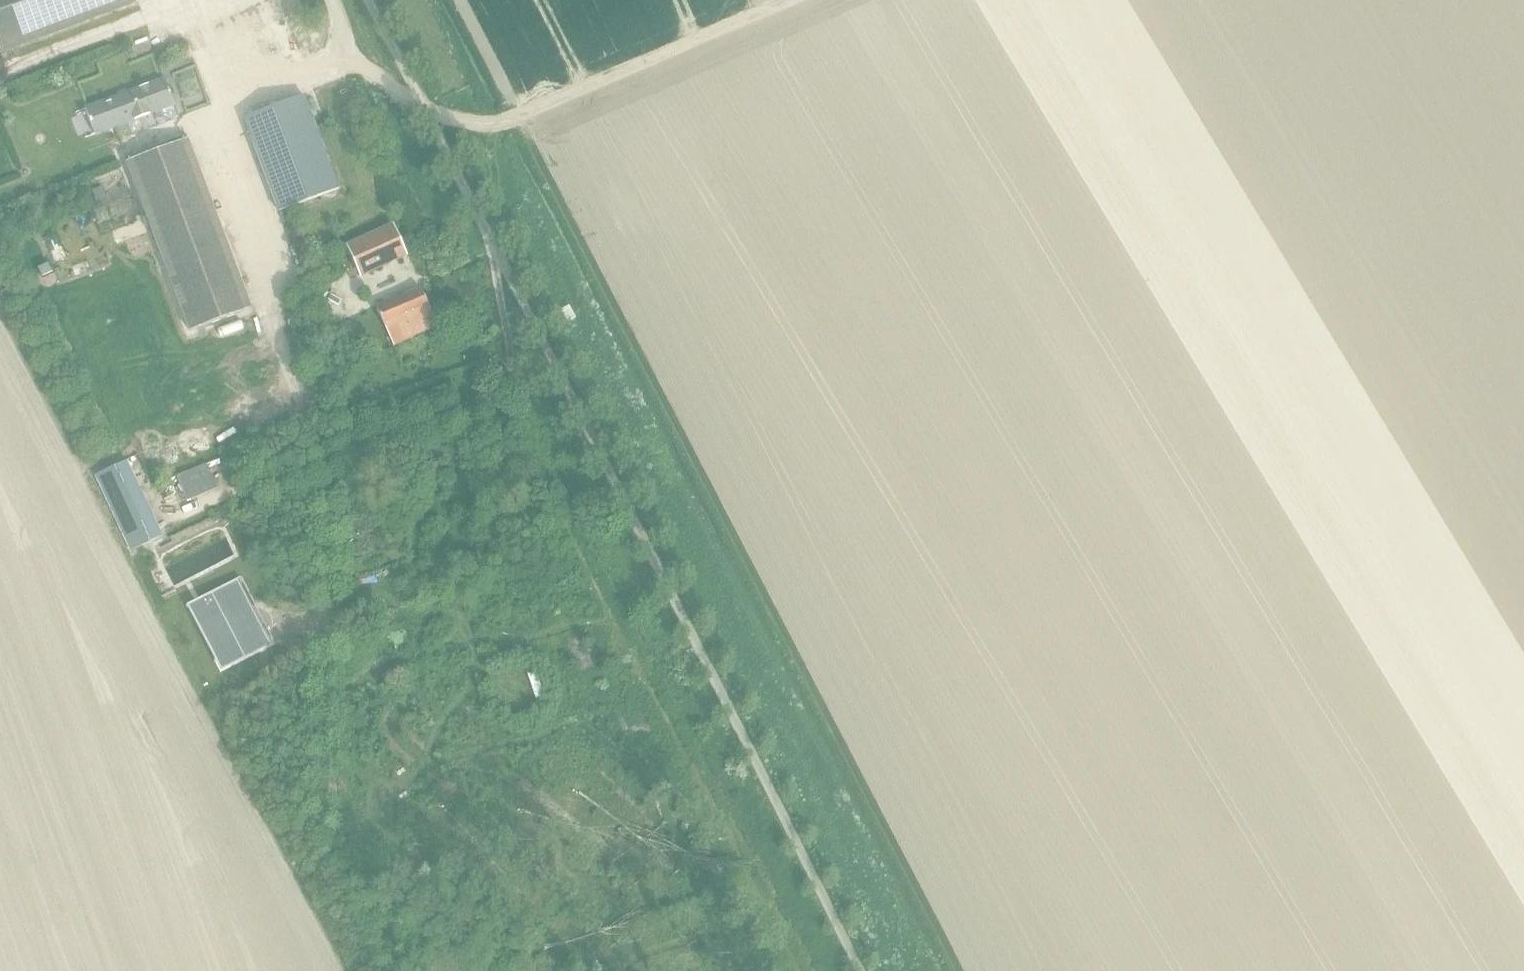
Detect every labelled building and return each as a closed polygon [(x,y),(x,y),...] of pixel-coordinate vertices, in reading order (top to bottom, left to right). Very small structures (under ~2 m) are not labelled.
[(1,52),(136,2),(135,0),(0,0),(0,50),(1,52)] [(162,78),(82,108),(93,135),(173,105),(162,78)] [(278,211),(338,188),(303,95),(243,117),(278,211)] [(186,139),(125,161),(188,332),(249,309),(186,139)] [(392,225),(347,246),(361,274),(405,254),(392,225)] [(323,251),(314,255),(317,262),(327,258),(323,251)] [(419,287),(373,309),(382,326),(383,326),(392,343),(435,322),(426,305),(427,304),(419,287)] [(136,502),(132,490),(124,468),(109,473),(121,508),(113,512),(131,549),(153,539),(136,502)] [(187,527),(161,539),(184,588),(210,576),(187,527)] [(235,586),(191,607),(215,658),(233,650),(238,660),(264,648),(235,586)]
